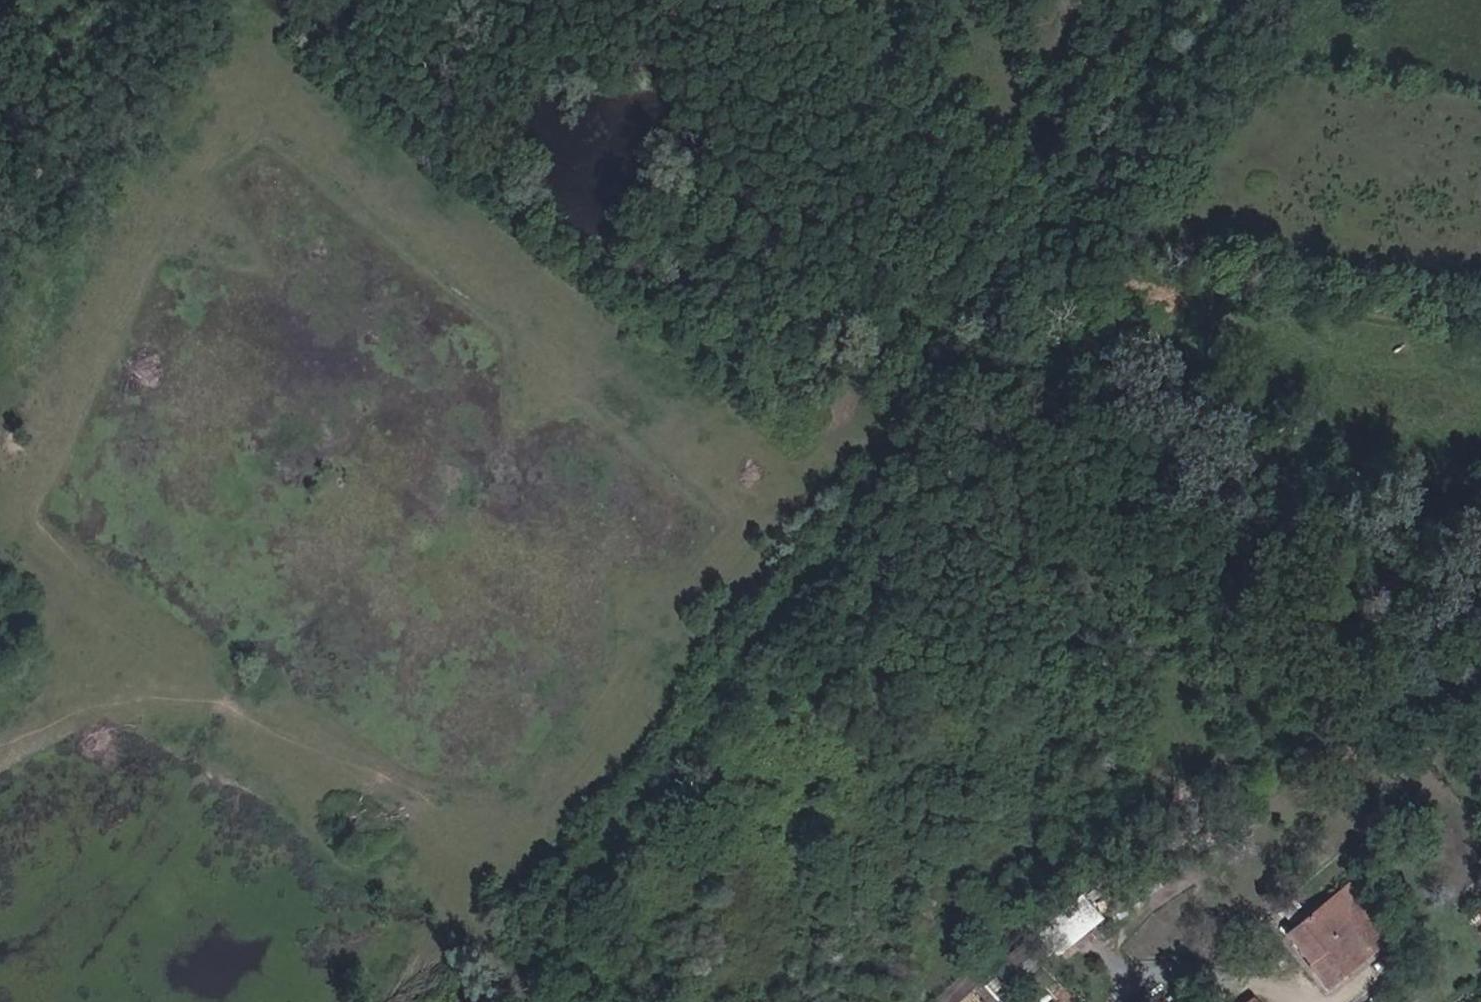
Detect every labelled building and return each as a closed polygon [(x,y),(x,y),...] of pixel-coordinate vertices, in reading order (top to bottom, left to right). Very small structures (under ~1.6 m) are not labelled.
[(1348,883),(1335,894),(1377,947),(1383,943),(1361,917),(1370,910),(1348,883)] [(1377,947),(1335,894),(1283,935),(1325,987),(1377,947)]
